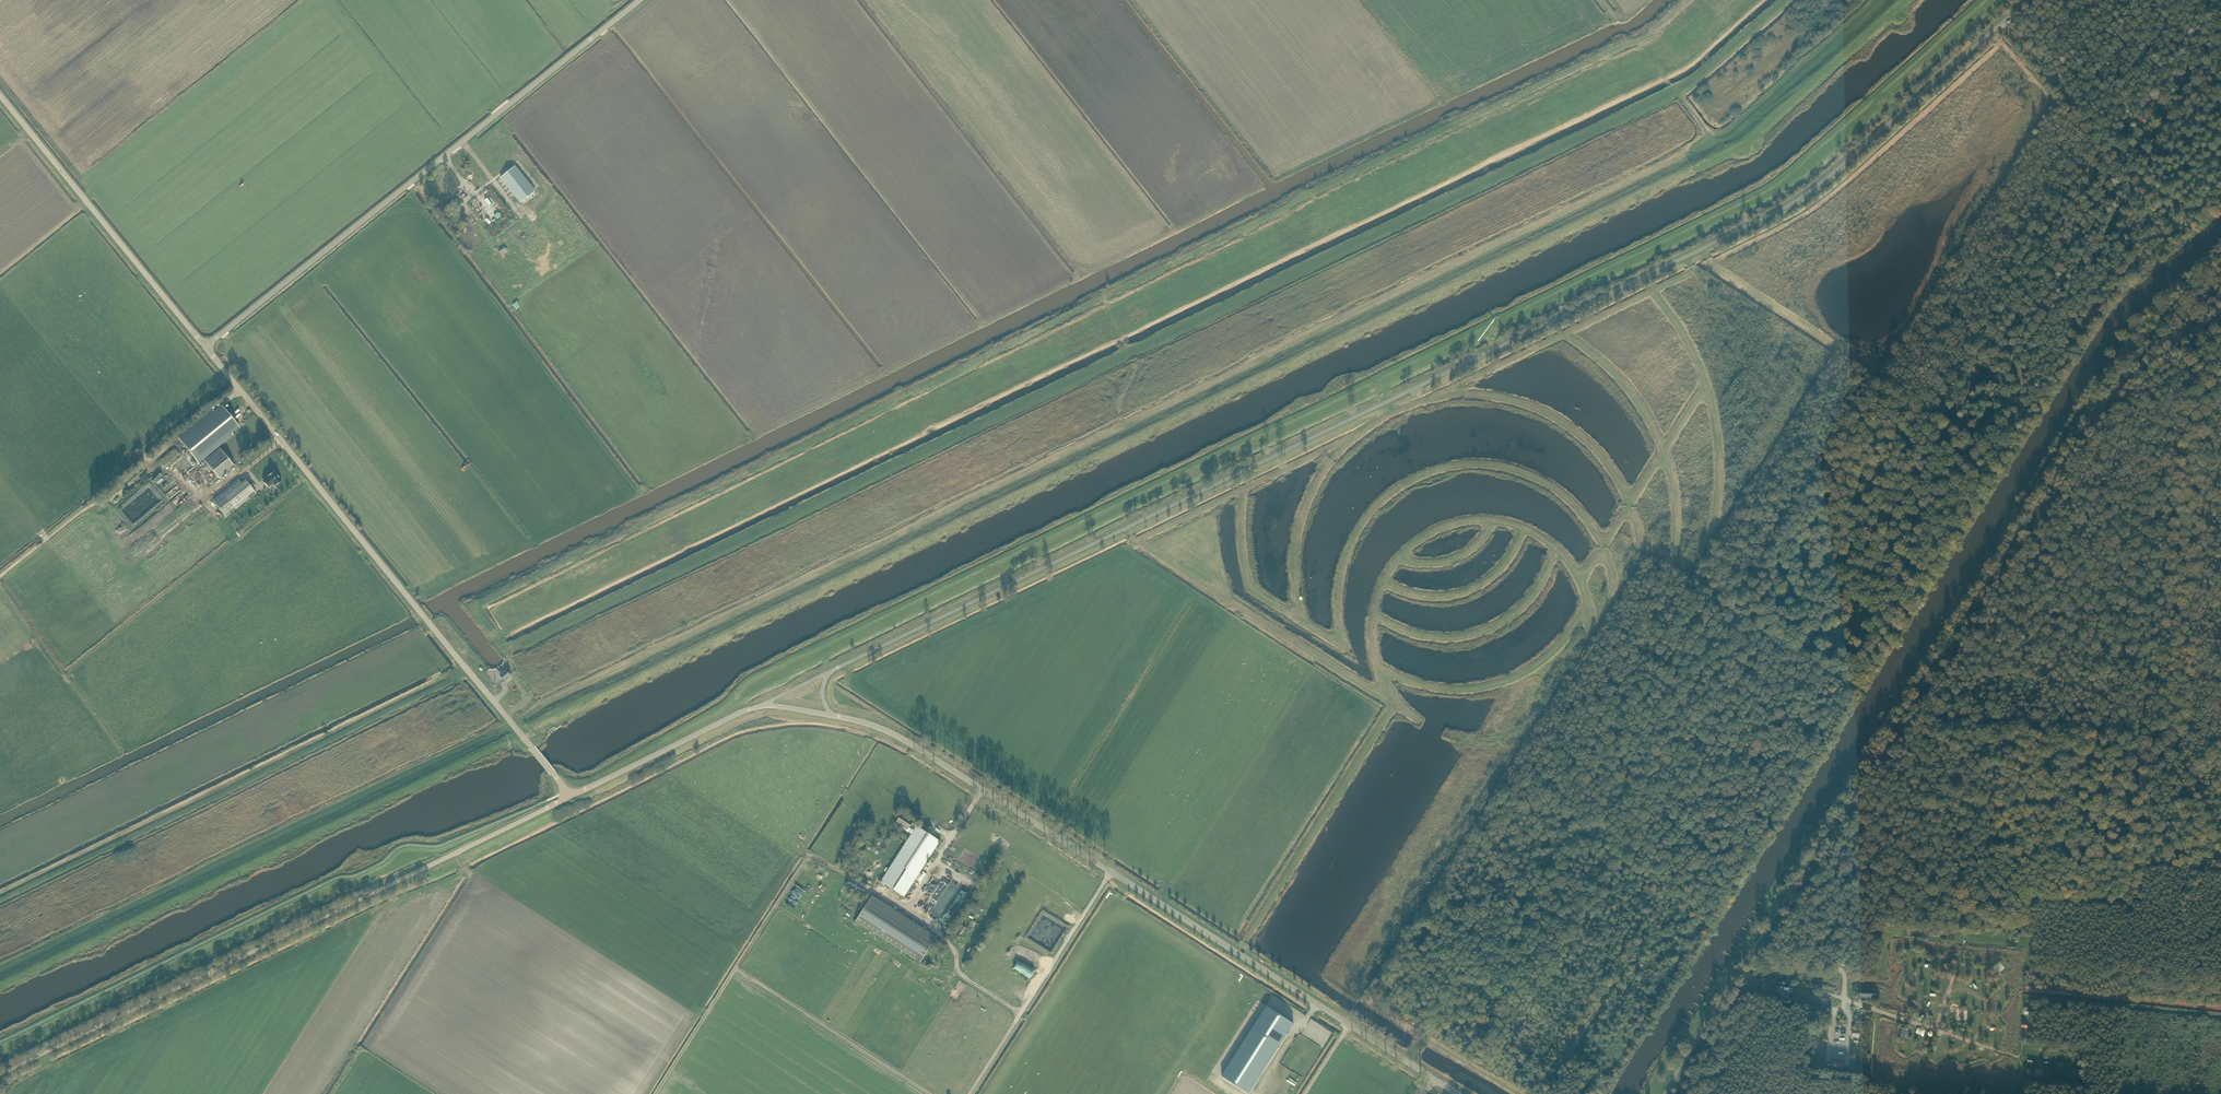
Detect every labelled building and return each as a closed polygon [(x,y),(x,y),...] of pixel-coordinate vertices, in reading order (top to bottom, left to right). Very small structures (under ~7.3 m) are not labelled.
[(514,167),(500,178),(521,203),(534,192),(514,167)] [(466,202),(484,227),(502,213),(484,188),(466,202)] [(178,439),(198,463),(232,434),(231,433),(233,431),(239,427),(221,406),(214,412),(213,411),(178,439)] [(219,448),(204,461),(219,479),(234,466),(219,448)] [(268,478),(263,482),(268,488),(273,484),(275,486),(281,481),(274,472),(267,477),(268,478)] [(256,493),(245,480),(241,484),(238,480),(212,501),(226,517),(256,493)] [(220,524),(224,529),(215,536),(219,542),(234,530),(226,520),(220,524)] [(511,675),(507,670),(500,676),(504,681),(511,675)] [(940,841),(933,837),(916,826),(915,827),(911,824),(912,822),(901,814),(896,822),(908,830),(909,828),(913,831),(905,843),(880,882),(881,883),(904,898),(940,841)] [(857,848),(864,852),(869,843),(862,838),(857,848)] [(947,886),(940,881),(922,909),(929,914),(947,886)] [(938,920),(956,892),(947,886),(929,914),(938,920)] [(966,898),(956,892),(938,920),(948,926),(966,898)] [(918,963),(935,938),(871,896),(854,922),(918,963)] [(975,917),(978,910),(971,907),(968,913),(975,917)] [(963,929),(968,931),(972,922),(967,920),(963,929)] [(1776,986),(1775,991),(1782,991),(1783,989),(1784,989),(1783,997),(1784,997),(1784,998),(1781,997),(1780,1002),(1790,1003),(1791,998),(1786,998),(1786,997),(1788,997),(1788,992),(1792,992),(1792,988),(1784,987),(1784,988),(1783,988),(1783,987),(1776,986)] [(1223,1076),(1250,1093),(1293,1024),(1266,1007),(1260,1017),(1223,1076)] [(2033,1029),(2033,1023),(2029,1022),(2031,1022),(2032,1016),(2030,1015),(2031,1015),(2031,1012),(2025,1011),(2025,1014),(2028,1014),(2028,1015),(2028,1023),(2022,1022),(2022,1028),(2027,1028),(2026,1032),(2031,1032),(2031,1029),(2033,1029)] [(1903,1028),(1902,1028),(1900,1038),(1907,1039),(1909,1029),(1903,1028)] [(1831,1065),(1830,1067),(1842,1068),(1843,1061),(1831,1060),(1831,1063),(1831,1065)]
